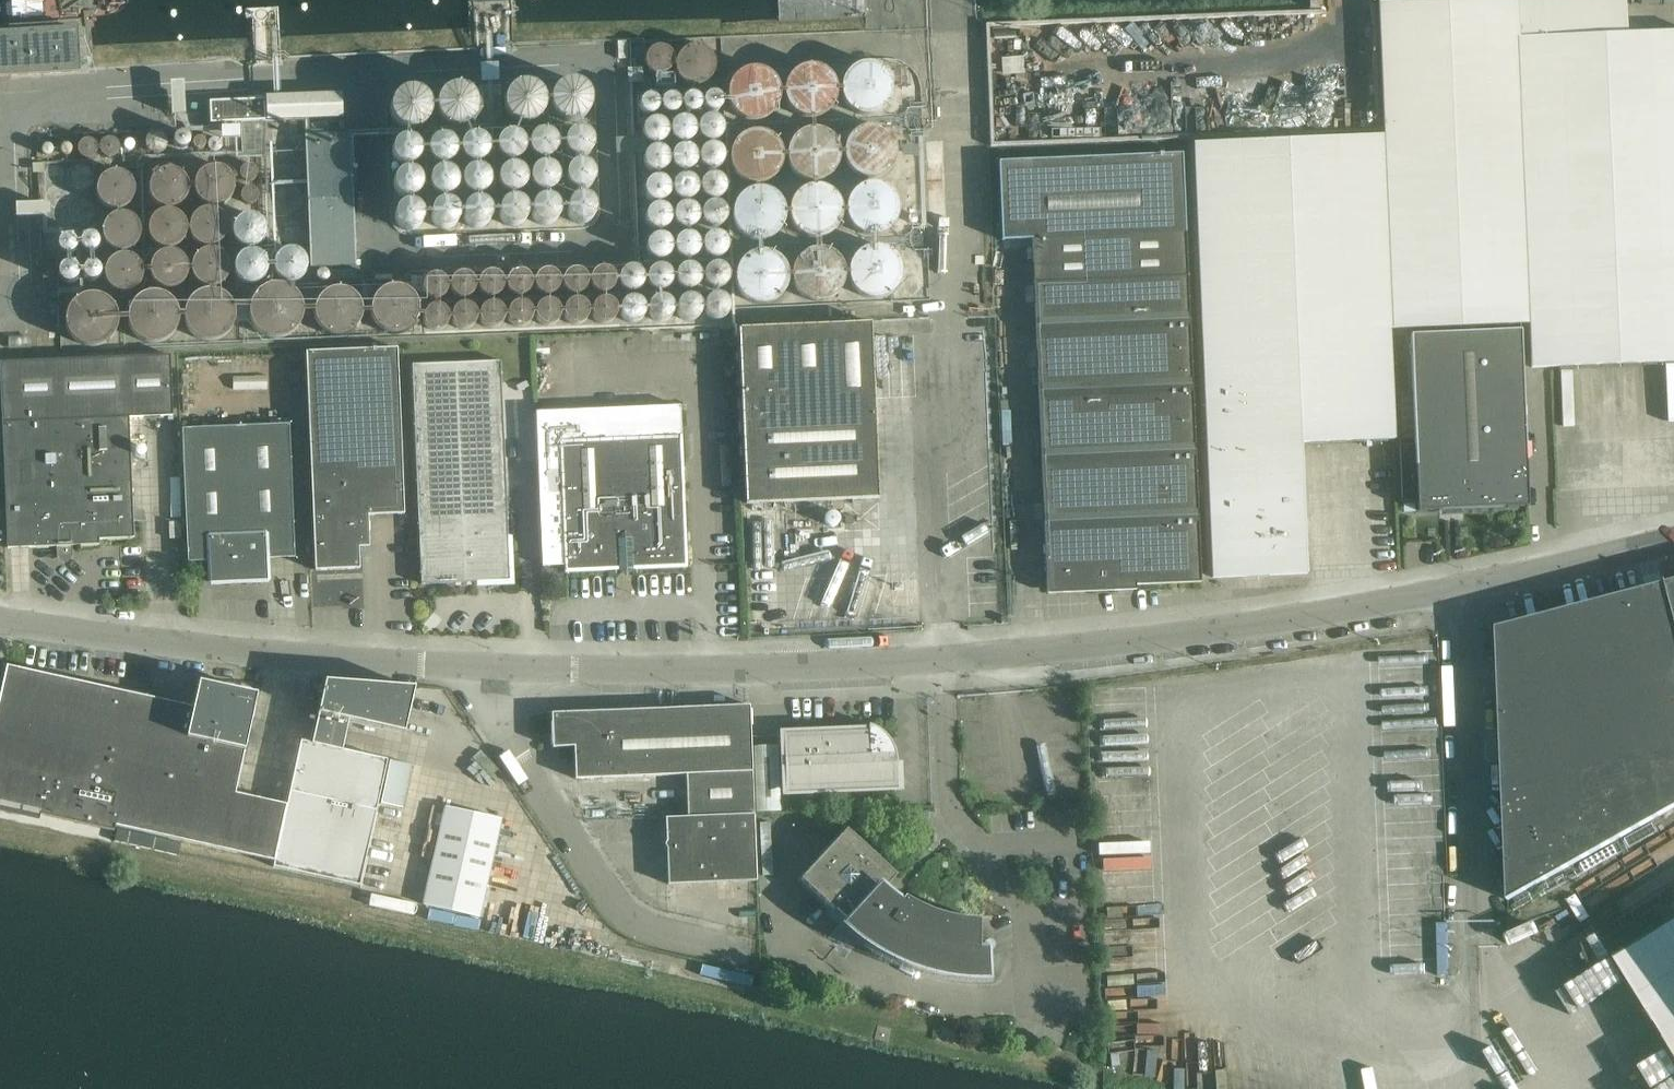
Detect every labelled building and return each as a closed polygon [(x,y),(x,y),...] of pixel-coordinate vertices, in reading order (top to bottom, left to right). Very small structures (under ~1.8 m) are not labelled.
[(1381,137),(1388,329),(1530,324),(1517,0),(1480,0),(1380,4),(1385,137),(1381,137)] [(1530,324),(1532,368),(1629,364),(1673,362),(1673,33),(1628,35),(1627,12),(1627,0),(1517,0),(1530,324)] [(78,72),(75,29),(0,33),(0,76),(78,72)] [(683,53),(652,45),(647,63),(670,69),(670,68),(709,78),(716,51),(685,43),(683,53)] [(901,75),(858,57),(841,97),(884,115),(901,75)] [(784,102),(826,118),(842,77),(800,61),(784,102)] [(779,113),(775,66),(732,70),(736,117),(779,113)] [(552,84),(508,82),(506,118),(589,122),(591,81),(553,80),(552,84)] [(389,95),(399,135),(400,135),(403,150),(461,136),(460,130),(482,124),(472,83),(431,93),(429,85),(389,95)] [(210,101),(210,123),(265,121),(264,99),(210,101)] [(204,119),(204,105),(184,106),(184,121),(204,119)] [(868,118),(841,155),(878,181),(905,144),(868,118)] [(844,194),(824,185),(843,137),(804,121),(786,165),(810,175),(792,219),(828,233),(844,194)] [(779,176),(778,129),(735,130),(737,178),(779,176)] [(355,266),(351,134),(346,134),(305,135),(310,267),(355,266)] [(37,136),(38,162),(61,161),(59,135),(37,136)] [(1388,329),(1381,137),(1355,138),(1195,145),(1212,578),(1306,574),(1301,443),(1358,441),(1393,439),(1388,329)] [(1017,241),(1033,240),(1047,589),(1137,586),(1200,583),(1186,234),(1183,155),(1000,162),(1003,241),(1017,241)] [(753,181),(732,222),(768,240),(789,199),(753,181)] [(898,230),(900,182),(854,181),(853,229),(898,230)] [(44,258),(56,258),(60,258),(61,293),(102,291),(99,231),(43,233),(44,258)] [(55,282),(54,264),(43,265),(44,282),(55,282)] [(298,336),(304,286),(257,282),(252,331),(298,336)] [(741,330),(749,503),(880,498),(872,324),(741,330)] [(1410,336),(1417,480),(1418,510),(1528,506),(1527,475),(1521,331),(1410,336)] [(384,515),(404,515),(398,348),(306,352),(315,571),(359,569),(359,547),(369,547),(368,516),(384,515)] [(134,538),(134,530),(129,418),(173,416),(171,355),(0,362),(8,548),(57,547),(57,557),(73,557),(73,546),(99,545),(99,539),(134,538)] [(509,579),(500,362),(413,366),(422,583),(509,579)] [(545,567),(567,566),(568,573),(690,568),(683,406),(539,412),(545,567)] [(210,561),(211,582),(232,581),(234,580),(245,580),(245,581),(268,580),(267,559),(284,558),(296,558),(289,424),(182,429),(189,562),(210,561)] [(169,523),(170,539),(181,538),(180,522),(169,523)] [(1497,628),(1508,901),(1673,808),(1673,580),(1601,600),(1497,628)] [(1537,596),(1539,607),(1561,602),(1558,591),(1537,596)] [(114,831),(116,826),(274,861),(287,805),(283,804),(282,809),(234,799),(245,750),(188,737),(194,707),(7,666),(0,697),(0,806),(114,831)] [(325,682),(318,714),(348,720),(404,733),(414,688),(325,682)] [(686,775),(687,817),(754,814),(749,705),(551,713),(552,748),(574,747),(575,779),(686,775)] [(880,730),(868,724),(869,731),(783,734),(785,792),(898,787),(897,762),(895,750),(889,738),(880,730)] [(390,761),(381,804),(402,808),(411,767),(411,765),(390,761)] [(446,807),(425,905),(481,917),(502,819),(446,807)] [(916,810),(916,820),(930,820),(930,809),(916,810)] [(754,814),(687,817),(665,817),(668,884),(756,881),(754,814)] [(962,981),(989,981),(988,955),(978,955),(979,920),(962,919),(947,916),(932,911),(918,905),(905,898),(904,897),(899,905),(887,896),(882,892),(896,875),(847,830),(846,829),(835,842),(800,879),(834,911),(840,916),(846,921),(852,926),(849,929),(844,931),(844,936),(848,940),(853,938),(854,933),(856,930),(859,933),(865,937),(861,943),(884,957),(909,969),(935,977),(962,981)] [(1615,958),(1673,1052),(1673,921),(1615,958)] [(1458,1088),(1487,1088),(1487,1079),(1475,1079),(1473,1028),(1456,1029),(1458,1088)]
